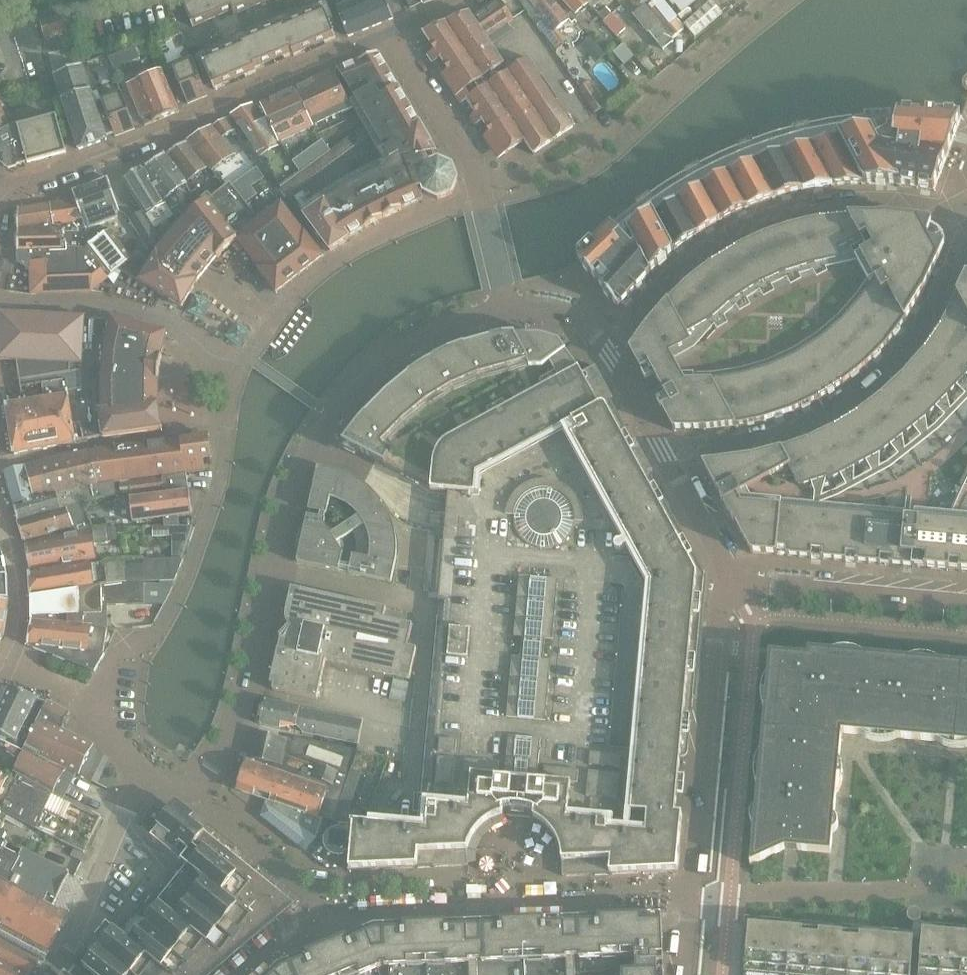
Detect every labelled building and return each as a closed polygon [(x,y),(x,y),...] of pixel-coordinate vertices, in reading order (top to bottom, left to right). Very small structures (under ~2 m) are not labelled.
[(206,0),(181,0),(193,28),(214,19),(206,0)] [(214,19),(233,11),(234,11),(229,0),(206,0),(214,19)] [(234,11),(233,11),(235,16),(256,7),(253,0),(229,0),(234,11)] [(337,8),(349,38),(393,20),(385,0),(357,0),(337,8)] [(410,9),(422,4),(423,5),(434,0),(406,0),(410,9)] [(500,0),(473,18),(485,37),(486,38),(507,25),(513,20),(500,0)] [(552,0),(526,0),(544,22),(538,28),(556,50),(562,44),(553,33),(569,20),(552,0)] [(589,0),(562,0),(575,14),(578,12),(581,13),(587,8),(587,5),(588,5),(591,2),(589,0)] [(591,2),(588,5),(592,9),(602,1),(601,0),(589,0),(591,2)] [(645,7),(635,15),(664,50),(673,42),(671,39),(684,30),(660,0),(657,0),(654,2),(646,9),(645,7)] [(684,26),(694,38),(722,14),(712,1),(684,26)] [(321,5),(300,13),(315,48),(336,40),(321,5)] [(607,8),(598,15),(604,22),(613,15),(607,8)] [(300,13),(281,21),(280,22),(294,55),(293,55),(294,57),(315,48),(300,13)] [(470,13),(446,23),(465,51),(485,37),(473,18),(470,13)] [(604,22),(618,37),(626,29),(613,15),(604,22)] [(69,35),(65,18),(41,24),(45,41),(69,35)] [(281,19),(259,28),(274,63),(293,55),(294,55),(280,22),(281,21),(281,19)] [(422,33),(435,51),(444,65),(465,51),(446,23),(422,33)] [(616,46),(622,41),(604,23),(599,29),(616,46)] [(507,25),(486,38),(491,45),(511,32),(507,25)] [(239,37),(240,39),(240,38),(254,71),(255,71),(274,63),(259,28),(239,37)] [(462,93),(499,68),(504,65),(491,45),(486,38),(485,37),(465,51),(444,65),(462,93)] [(240,39),(221,47),(235,82),(256,73),(255,71),(254,71),(240,38),(240,39)] [(624,43),(614,52),(625,64),(634,55),(624,43)] [(200,56),(212,84),(214,91),(235,82),(221,47),(200,56)] [(207,97),(203,88),(189,52),(181,55),(185,65),(173,69),(188,105),(207,97)] [(321,197),(302,210),(301,211),(306,217),(305,217),(331,252),(349,239),(366,229),(384,219),(402,210),(422,201),(419,194),(424,192),(424,193),(425,194),(426,195),(437,199),(438,200),(439,199),(450,195),(452,195),(452,194),(457,183),(458,181),(457,180),(453,169),(452,168),(451,168),(440,163),(439,162),(438,163),(436,163),(433,154),(436,153),(431,145),(432,145),(421,125),(420,126),(378,52),(358,61),(338,69),(355,99),(350,102),(364,127),(370,136),(385,162),(361,174),(340,185),(321,197)] [(120,54),(109,59),(115,74),(127,70),(125,66),(120,54)] [(527,100),(507,114),(525,142),(524,142),(533,156),(575,128),(529,59),(508,73),(527,100)] [(107,140),(106,138),(96,106),(81,63),(80,63),(80,65),(73,68),(73,66),(71,66),(72,68),(64,71),(64,69),(62,70),(63,72),(56,74),(55,72),(53,73),(79,150),(107,140)] [(504,75),(499,68),(462,93),(467,100),(504,75)] [(150,117),(153,122),(153,123),(179,112),(162,71),(128,85),(142,120),(150,117)] [(333,72),(295,89),(314,127),(353,109),(333,72)] [(467,100),(477,114),(486,128),(507,114),(527,100),(508,73),(504,75),(467,100)] [(579,89),(594,113),(605,106),(590,82),(579,89)] [(96,106),(106,138),(114,135),(115,137),(135,130),(121,94),(109,99),(106,89),(98,92),(103,103),(96,106)] [(261,104),(279,143),(314,127),(295,89),(261,104)] [(279,143),(261,104),(254,107),(253,105),(232,115),(260,156),(279,143)] [(6,137),(4,133),(10,130),(10,128),(0,106),(0,140),(6,137)] [(772,136),(754,142),(752,139),(737,145),(738,148),(720,156),(719,154),(717,155),(718,157),(700,166),(699,163),(684,171),(686,174),(669,184),(668,182),(666,183),(667,185),(651,196),(649,193),(636,203),(637,206),(621,218),(612,226),(611,225),(609,226),(610,228),(592,245),(588,241),(577,251),(581,255),(577,259),(584,268),(583,269),(589,277),(591,275),(605,294),(604,295),(610,303),(611,301),(618,310),(637,290),(638,292),(643,287),(641,286),(651,275),(659,267),(660,269),(668,262),(666,260),(674,252),(697,236),(721,221),(747,209),(775,199),(804,191),(833,187),(864,186),(877,186),(877,188),(886,188),(886,186),(899,186),(936,194),(940,179),(940,180),(944,170),(943,170),(954,142),(954,143),(958,133),(957,133),(963,119),(960,119),(956,119),(956,113),(926,111),(926,117),(899,116),(899,114),(897,113),(896,116),(891,116),(891,111),(864,113),(864,117),(862,118),(832,122),(832,120),(830,120),(830,122),(810,126),(809,123),(793,127),(794,130),(774,135),(774,134),(772,134),(772,136)] [(507,114),(486,128),(504,156),(524,142),(525,142),(507,114)] [(57,117),(37,122),(47,159),(67,154),(57,117)] [(188,141),(211,171),(234,155),(221,139),(231,133),(233,137),(237,135),(226,119),(188,141)] [(37,122),(18,127),(27,163),(28,164),(47,159),(37,122)] [(4,133),(6,137),(12,148),(16,165),(27,163),(18,127),(17,125),(10,128),(10,130),(4,133)] [(364,127),(281,188),(287,197),(370,136),(364,127)] [(0,140),(0,159),(2,163),(9,169),(17,167),(16,165),(12,148),(6,137),(0,140)] [(168,154),(188,180),(207,169),(187,142),(168,154)] [(165,155),(147,167),(144,169),(143,167),(142,167),(123,178),(147,218),(148,218),(160,210),(159,209),(166,204),(164,201),(173,195),(172,194),(187,184),(165,155)] [(18,209),(17,251),(17,263),(30,262),(31,295),(44,293),(55,292),(67,291),(79,291),(91,292),(93,278),(102,271),(108,279),(119,270),(163,297),(164,296),(182,307),(193,289),(194,289),(197,283),(156,254),(152,262),(138,253),(137,254),(131,258),(107,228),(88,235),(86,229),(114,220),(112,214),(119,211),(107,178),(72,191),(74,194),(57,200),(58,202),(18,209)] [(264,182),(253,190),(258,196),(259,197),(268,190),(269,189),(268,188),(265,184),(264,182)] [(157,253),(156,254),(197,283),(198,282),(197,281),(207,270),(208,269),(207,269),(217,257),(218,259),(222,255),(221,255),(227,249),(228,249),(228,248),(234,243),(235,243),(237,241),(243,249),(244,249),(253,261),(259,270),(258,270),(258,271),(259,271),(270,285),(270,286),(271,286),(276,293),(276,294),(277,294),(277,293),(284,288),(285,288),(285,287),(292,282),(293,281),(292,281),(299,276),(300,276),(300,275),(307,270),(308,270),(308,269),(322,258),(323,258),(323,257),(318,251),(319,251),(305,233),(305,234),(282,204),(260,221),(230,183),(206,201),(187,218),(187,219),(157,253)] [(143,213),(130,220),(149,251),(161,243),(143,213)] [(790,228),(772,234),(763,237),(737,250),(712,265),(689,283),(669,302),(648,327),(630,351),(646,382),(655,377),(666,397),(657,402),(673,432),(704,432),(737,428),(765,423),(793,413),(819,401),(844,386),(866,368),(888,347),(906,323),(923,294),(945,246),(945,239),(943,233),(939,227),(933,224),(882,218),(849,218),(819,221),(790,228)] [(966,276),(957,297),(942,326),(924,353),(917,361),(915,360),(909,367),(911,368),(904,376),(882,396),(859,414),(850,419),(849,418),(842,422),(843,424),(834,429),(808,441),(781,451),(752,459),(722,463),(703,465),(751,554),(966,573),(966,277),(966,276)] [(23,403),(6,406),(14,455),(77,443),(74,426),(80,424),(84,441),(104,437),(104,438),(163,430),(159,405),(159,381),(159,380),(160,373),(160,372),(161,366),(161,365),(161,358),(162,358),(162,357),(168,333),(112,319),(112,320),(85,319),(85,317),(0,313),(0,320),(0,360),(17,361),(20,381),(80,372),(82,388),(69,391),(68,390),(53,393),(54,398),(23,403)] [(449,495),(422,793),(419,824),(370,820),(369,825),(352,823),(352,826),(340,825),(339,828),(338,828),(336,828),(335,828),(333,829),(331,829),(330,830),(328,832),(327,833),(326,835),(325,836),(325,838),(324,839),(324,841),(324,843),(324,845),(325,847),(325,848),(326,849),(327,850),(328,851),(330,853),(331,854),(333,855),(335,856),(337,856),(344,856),(344,852),(351,852),(350,870),(418,867),(419,850),(468,849),(468,846),(469,844),(470,841),(471,839),(473,836),(474,834),(476,832),(478,829),(479,827),(481,825),(486,822),(488,820),(490,819),(493,817),(495,816),(498,815),(503,814),(503,808),(507,807),(510,807),(517,808),(524,808),(529,809),(534,811),(534,817),(536,818),(541,821),(543,823),(546,824),(548,826),(550,829),(552,831),(553,833),(555,836),(557,838),(558,841),(559,843),(560,846),(561,849),(561,852),(562,855),(562,857),(562,860),(611,859),(678,859),(682,815),(676,814),(678,787),(680,772),(681,757),(682,757),(683,757),(684,757),(686,756),(687,755),(687,754),(688,753),(688,752),(704,574),(639,455),(631,440),(617,413),(610,400),(612,399),(605,384),(595,367),(582,374),(579,369),(559,343),(541,337),(515,337),(491,340),(492,341),(465,348),(464,348),(434,361),(408,377),(409,378),(386,396),(365,417),(343,445),(431,492),(431,493),(449,495)] [(25,466),(4,472),(14,506),(18,505),(47,497),(98,484),(204,471),(203,459),(211,458),(208,435),(191,438),(190,431),(184,432),(185,438),(164,441),(96,450),(96,451),(89,451),(25,466)] [(299,537),(299,540),(298,545),(297,548),(297,550),(298,553),(298,555),(298,557),(297,563),(339,572),(339,571),(349,573),(349,574),(391,583),(396,563),(396,559),(397,556),(397,552),(397,546),(397,543),(397,540),(396,537),(395,532),(395,529),(393,524),(392,521),(391,517),(388,511),(385,507),(383,503),(381,501),(378,497),(374,492),(370,489),(366,486),(363,484),(357,480),(353,478),(349,476),(343,474),(338,473),(318,468),(308,511),(321,513),(320,518),(307,516),(305,526),(303,529),(301,533),(300,535),(299,537)] [(188,489),(187,474),(162,477),(162,478),(130,482),(130,483),(131,494),(132,496),(188,489)] [(85,502),(85,500),(116,496),(114,483),(95,486),(57,495),(61,509),(66,508),(66,507),(85,502)] [(130,483),(119,485),(121,495),(131,494),(130,483)] [(193,515),(192,506),(190,492),(130,499),(133,522),(164,518),(179,517),(193,515)] [(18,505),(14,506),(17,521),(61,509),(57,495),(47,497),(18,505)] [(17,521),(18,522),(19,522),(20,525),(19,525),(24,541),(58,532),(74,527),(66,508),(61,509),(17,521)] [(179,517),(164,518),(165,527),(168,527),(180,526),(179,517)] [(165,527),(154,527),(155,537),(169,536),(168,527),(165,527)] [(116,538),(115,529),(105,529),(105,528),(91,530),(91,532),(26,544),(30,571),(97,561),(94,545),(108,543),(107,539),(116,538)] [(183,559),(160,560),(160,582),(175,581),(183,559)] [(160,560),(123,561),(125,582),(160,582),(160,560)] [(125,582),(123,561),(91,565),(30,574),(31,596),(101,586),(117,584),(125,582)] [(117,584),(101,586),(102,614),(107,613),(107,605),(144,604),(144,586),(125,582),(117,584)] [(31,596),(31,622),(69,625),(84,626),(108,630),(107,613),(102,614),(101,586),(31,596)] [(288,627),(289,628),(280,638),(270,684),(274,685),(273,690),(317,700),(326,661),(410,680),(417,650),(411,648),(413,641),(409,640),(413,625),(384,619),(386,609),(291,588),(290,596),(289,596),(285,615),(284,616),(284,618),(284,620),(285,622),(285,623),(286,624),(287,626),(288,627)] [(2,639),(9,600),(7,600),(0,600),(0,638),(2,639)] [(95,673),(105,655),(103,655),(108,630),(84,626),(69,625),(31,622),(28,646),(95,673)] [(754,826),(751,866),(786,850),(798,851),(831,854),(833,833),(827,832),(829,816),(835,816),(837,795),(831,794),(834,758),(840,759),(842,733),(861,735),(862,729),(898,732),(897,738),(938,742),(938,736),(966,739),(966,665),(942,663),(942,669),(906,666),(906,660),(866,656),(865,662),(829,659),(830,653),(808,651),(808,657),(770,653),(768,675),(774,675),(770,711),(764,710),(761,752),(767,752),(763,788),(757,787),(756,809),(762,809),(760,826),(754,826)] [(9,741),(5,748),(20,760),(14,772),(53,793),(66,769),(74,772),(72,776),(76,778),(78,775),(91,781),(104,755),(93,746),(62,730),(70,714),(47,702),(47,704),(38,700),(9,688),(0,706),(0,736),(9,741)] [(265,700),(265,701),(260,725),(280,729),(285,728),(284,727),(285,723),(295,725),(303,733),(358,744),(363,720),(285,704),(265,700)] [(246,761),(246,762),(238,786),(241,791),(268,801),(264,810),(310,846),(316,838),(323,819),(334,823),(358,751),(295,738),(295,741),(289,740),(289,741),(259,734),(253,759),(256,759),(254,764),(246,761)] [(36,829),(84,854),(93,835),(45,810),(50,799),(0,774),(0,811),(36,829)] [(87,974),(213,974),(296,905),(174,807),(167,817),(154,807),(138,827),(186,865),(157,901),(149,895),(119,932),(107,922),(73,964),(87,974)] [(0,838),(0,879),(53,907),(67,880),(70,876),(23,851),(19,858),(3,849),(6,842),(4,841),(4,840),(0,838)] [(53,907),(0,879),(0,919),(3,921),(1,925),(49,950),(68,914),(53,907)] [(662,915),(374,926),(279,965),(268,974),(664,974),(662,915)] [(749,925),(748,941),(745,973),(766,974),(771,926),(749,925)] [(771,926),(766,974),(769,974),(787,974),(791,928),(771,926)] [(791,928),(787,974),(807,974),(811,930),(791,928)] [(811,930),(807,974),(828,974),(832,932),(811,930)] [(923,931),(919,974),(940,974),(944,933),(923,931)] [(832,932),(828,974),(848,974),(852,934),(832,932)] [(944,933),(940,974),(961,974),(965,934),(944,933)] [(852,934),(848,974),(868,974),(872,936),(852,934)] [(872,936),(868,974),(889,974),(892,937),(872,936)] [(914,937),(912,936),(912,939),(892,937),(889,974),(911,974),(914,937)] [(40,961),(0,939),(0,974),(32,974),(40,961)]
